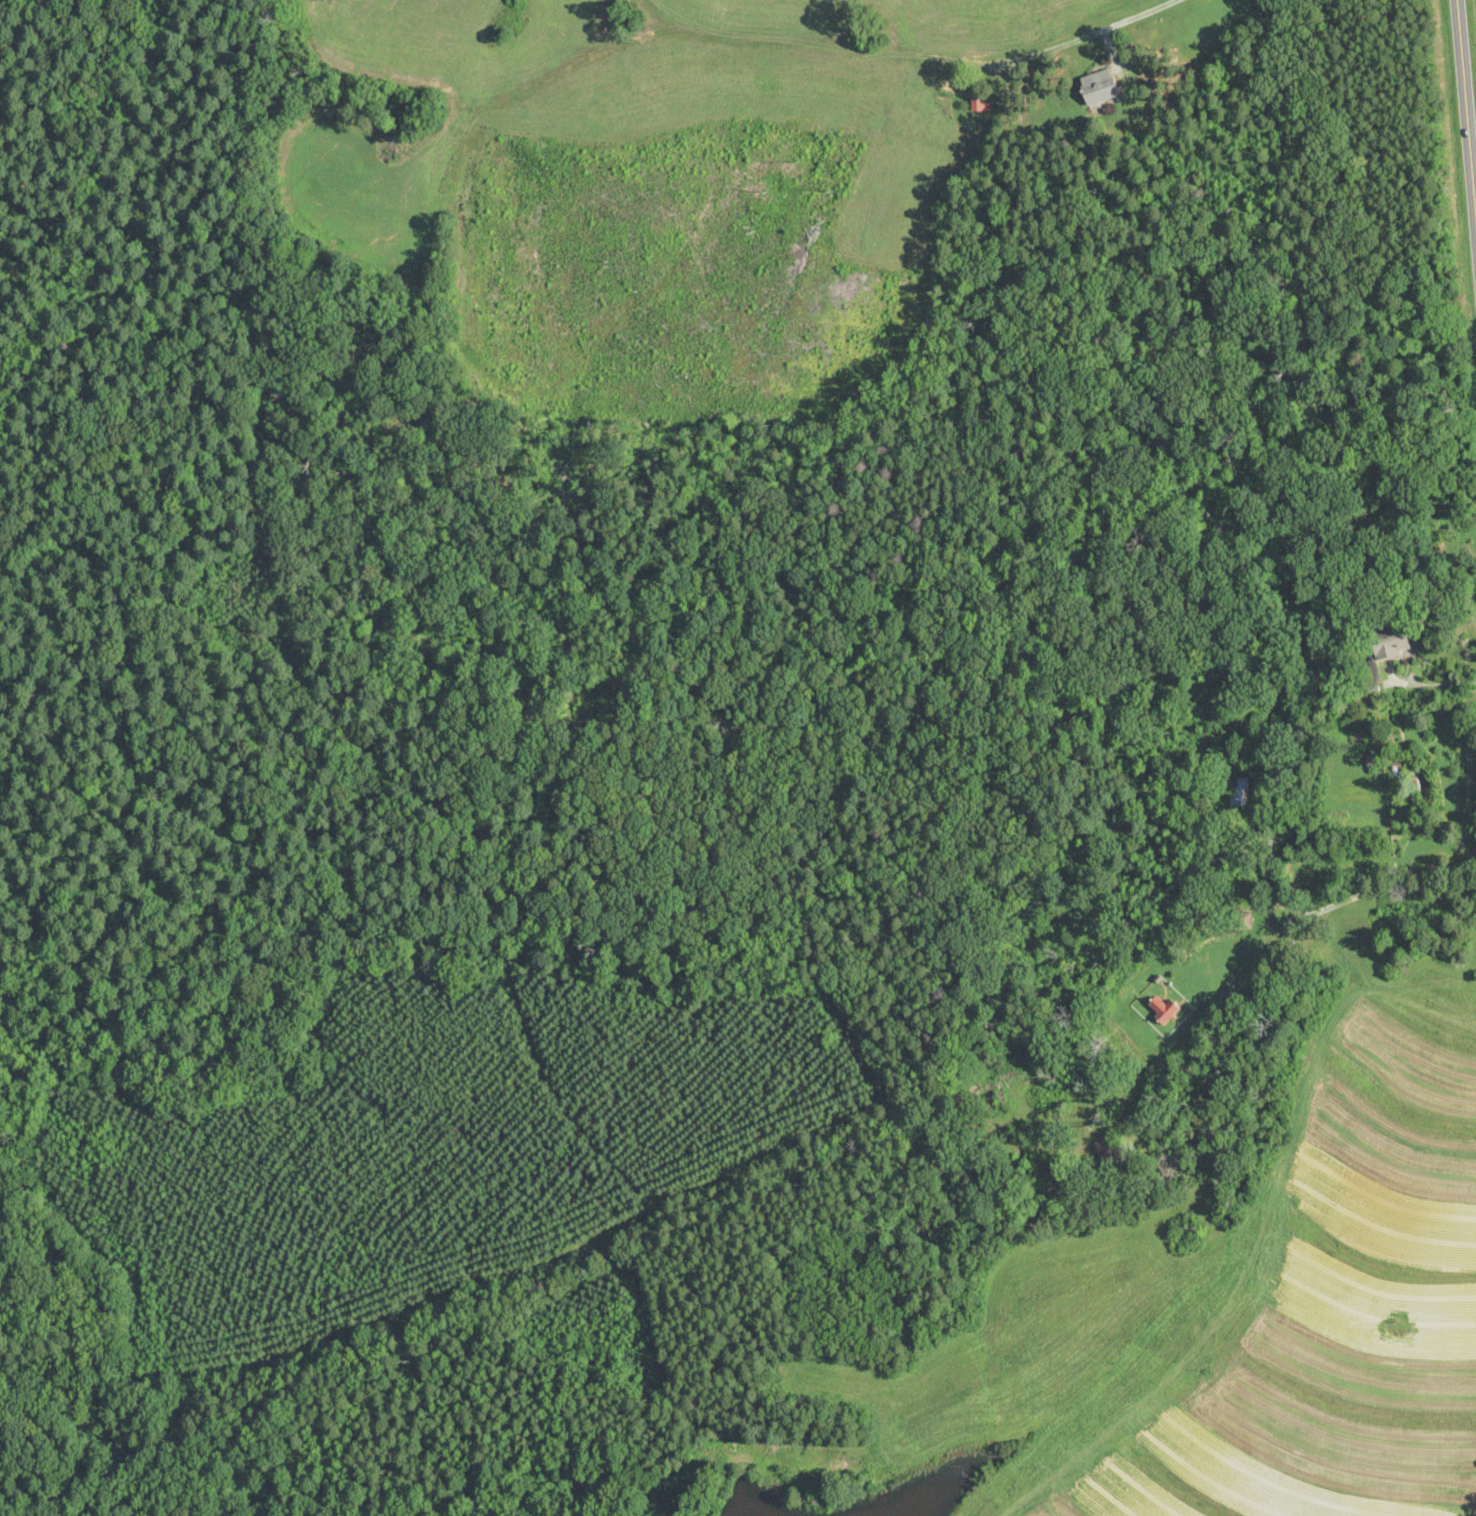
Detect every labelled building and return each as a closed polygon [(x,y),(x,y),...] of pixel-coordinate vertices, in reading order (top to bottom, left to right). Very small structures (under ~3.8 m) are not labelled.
[(1120,97),(1111,68),(1080,78),(1089,106),(1120,97)] [(972,111),(992,111),(992,98),(972,98),(972,111)] [(1369,634),(1373,659),(1412,652),(1408,627),(1369,634)] [(1234,806),(1248,806),(1248,778),(1234,778),(1234,806)] [(1122,1154),(1111,1131),(1095,1139),(1107,1161),(1122,1154)]
